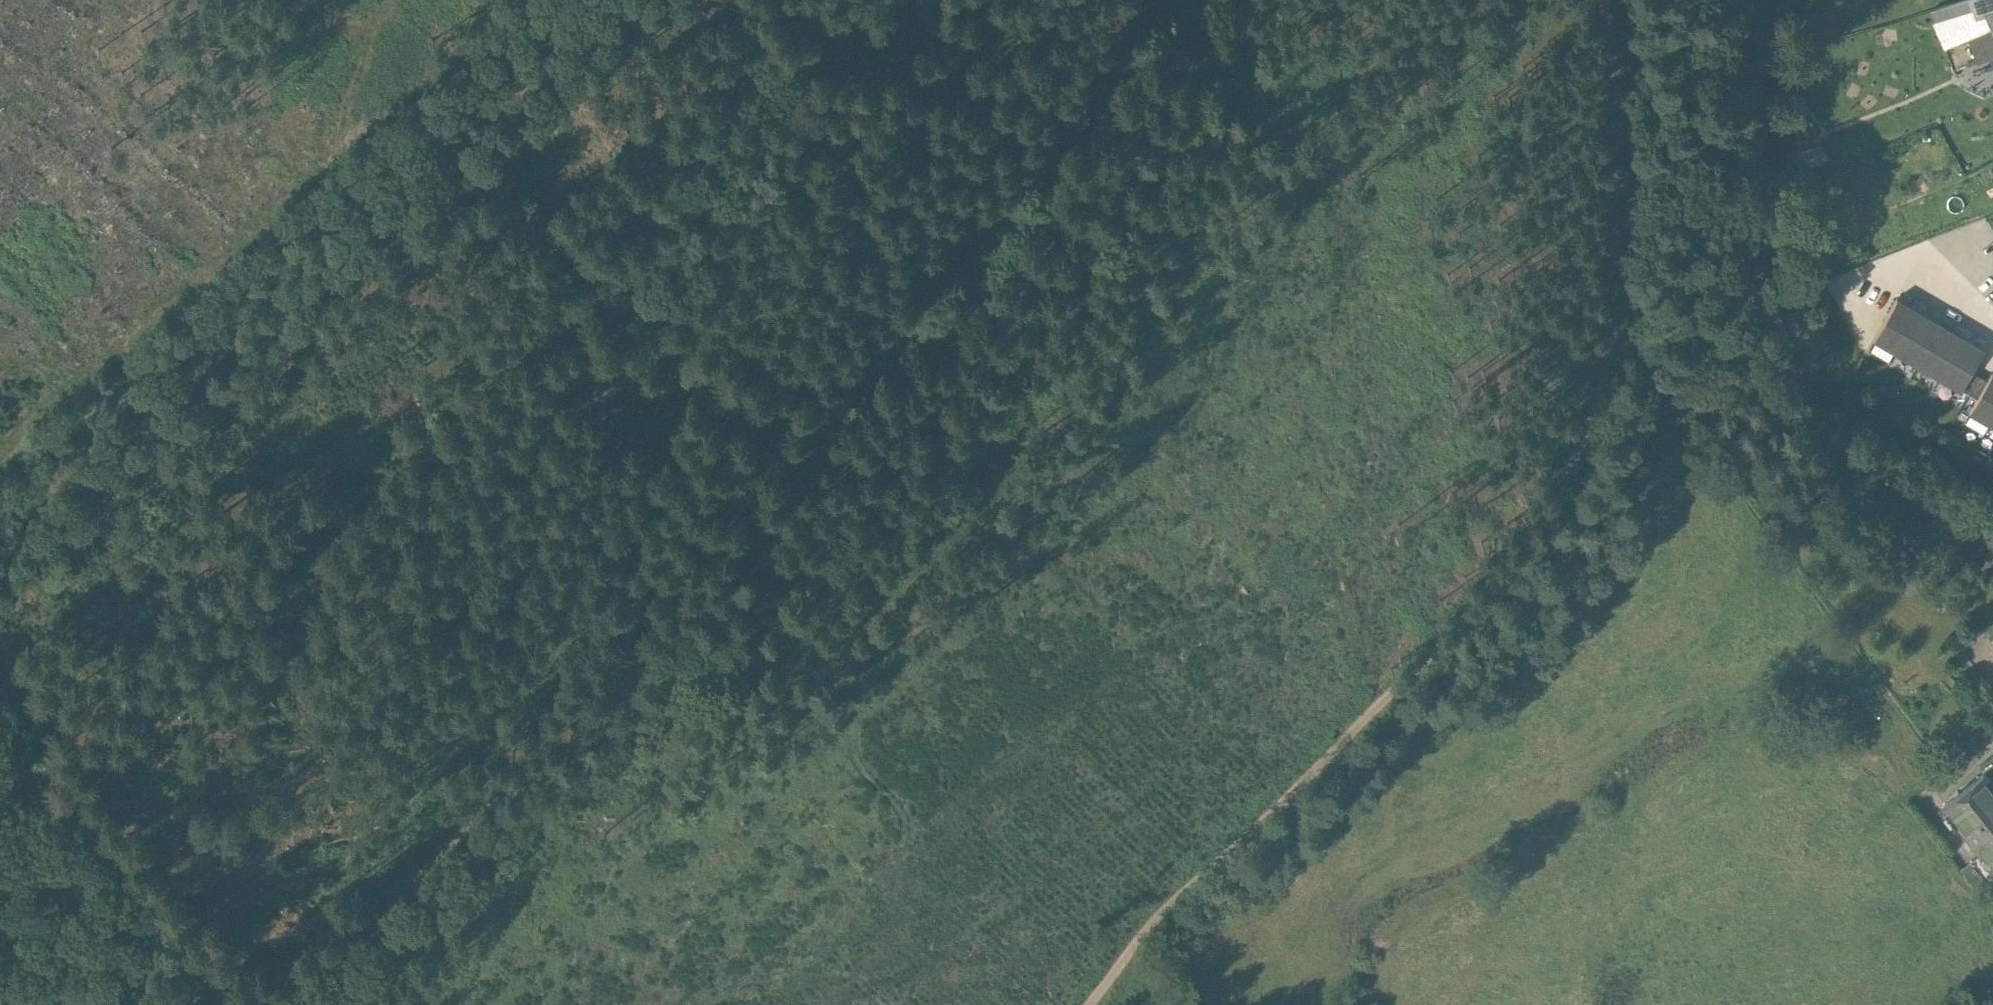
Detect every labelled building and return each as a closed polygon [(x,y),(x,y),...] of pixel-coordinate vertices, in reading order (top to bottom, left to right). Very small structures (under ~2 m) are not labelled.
[(1932,13),(1936,25),(1973,12),(1975,19),(1985,17),(1991,29),(1968,40),(1979,64),(1992,57),(1992,0),(1970,0),(1932,13)] [(1877,343),(1896,310),(1874,298),(1852,338),(1858,341),(1854,347),(1861,351),(1865,345),(1873,350),(1877,343)] [(1921,314),(1901,302),(1896,310),(1877,343),(1898,355),(1921,314)] [(1942,325),(1921,314),(1898,355),(1919,367),(1942,325)] [(1963,337),(1942,325),(1919,367),(1940,379),(1963,337)] [(1984,349),(1963,337),(1940,379),(1961,390),(1962,389),(1973,369),(1984,349)] [(1991,379),(1973,369),(1962,389),(1980,399),(1991,379)] [(1991,379),(1980,399),(1972,414),(1992,426),(1992,425),(1992,376),(1991,379)] [(1980,772),(1986,780),(1992,789),(1992,763),(1980,772)] [(1986,780),(1945,812),(1992,872),(1992,789),(1986,780)]
